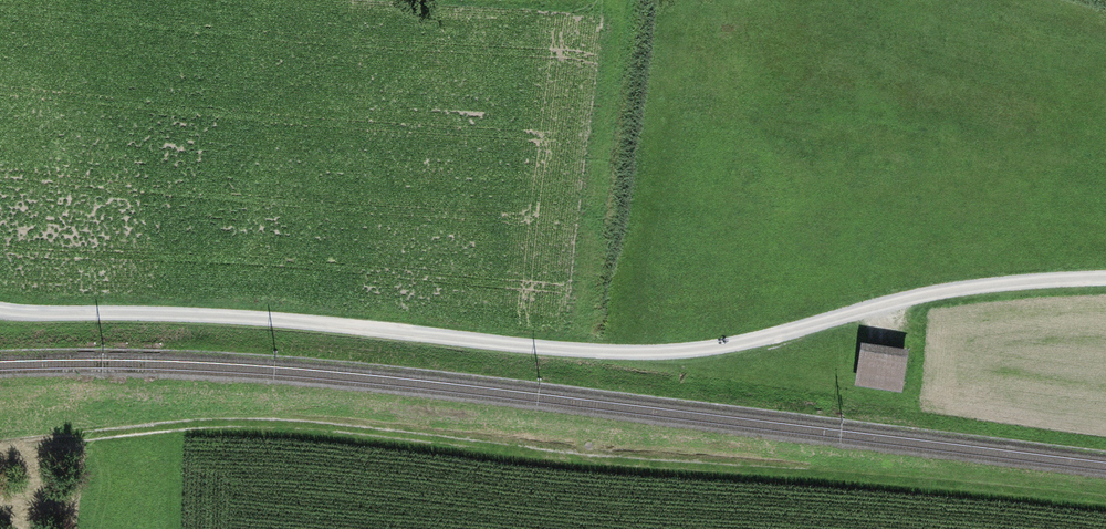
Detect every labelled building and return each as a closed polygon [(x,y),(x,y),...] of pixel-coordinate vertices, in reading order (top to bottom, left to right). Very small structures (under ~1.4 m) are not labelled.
[(905,353),(863,346),(858,376),(900,383),(905,353)]
